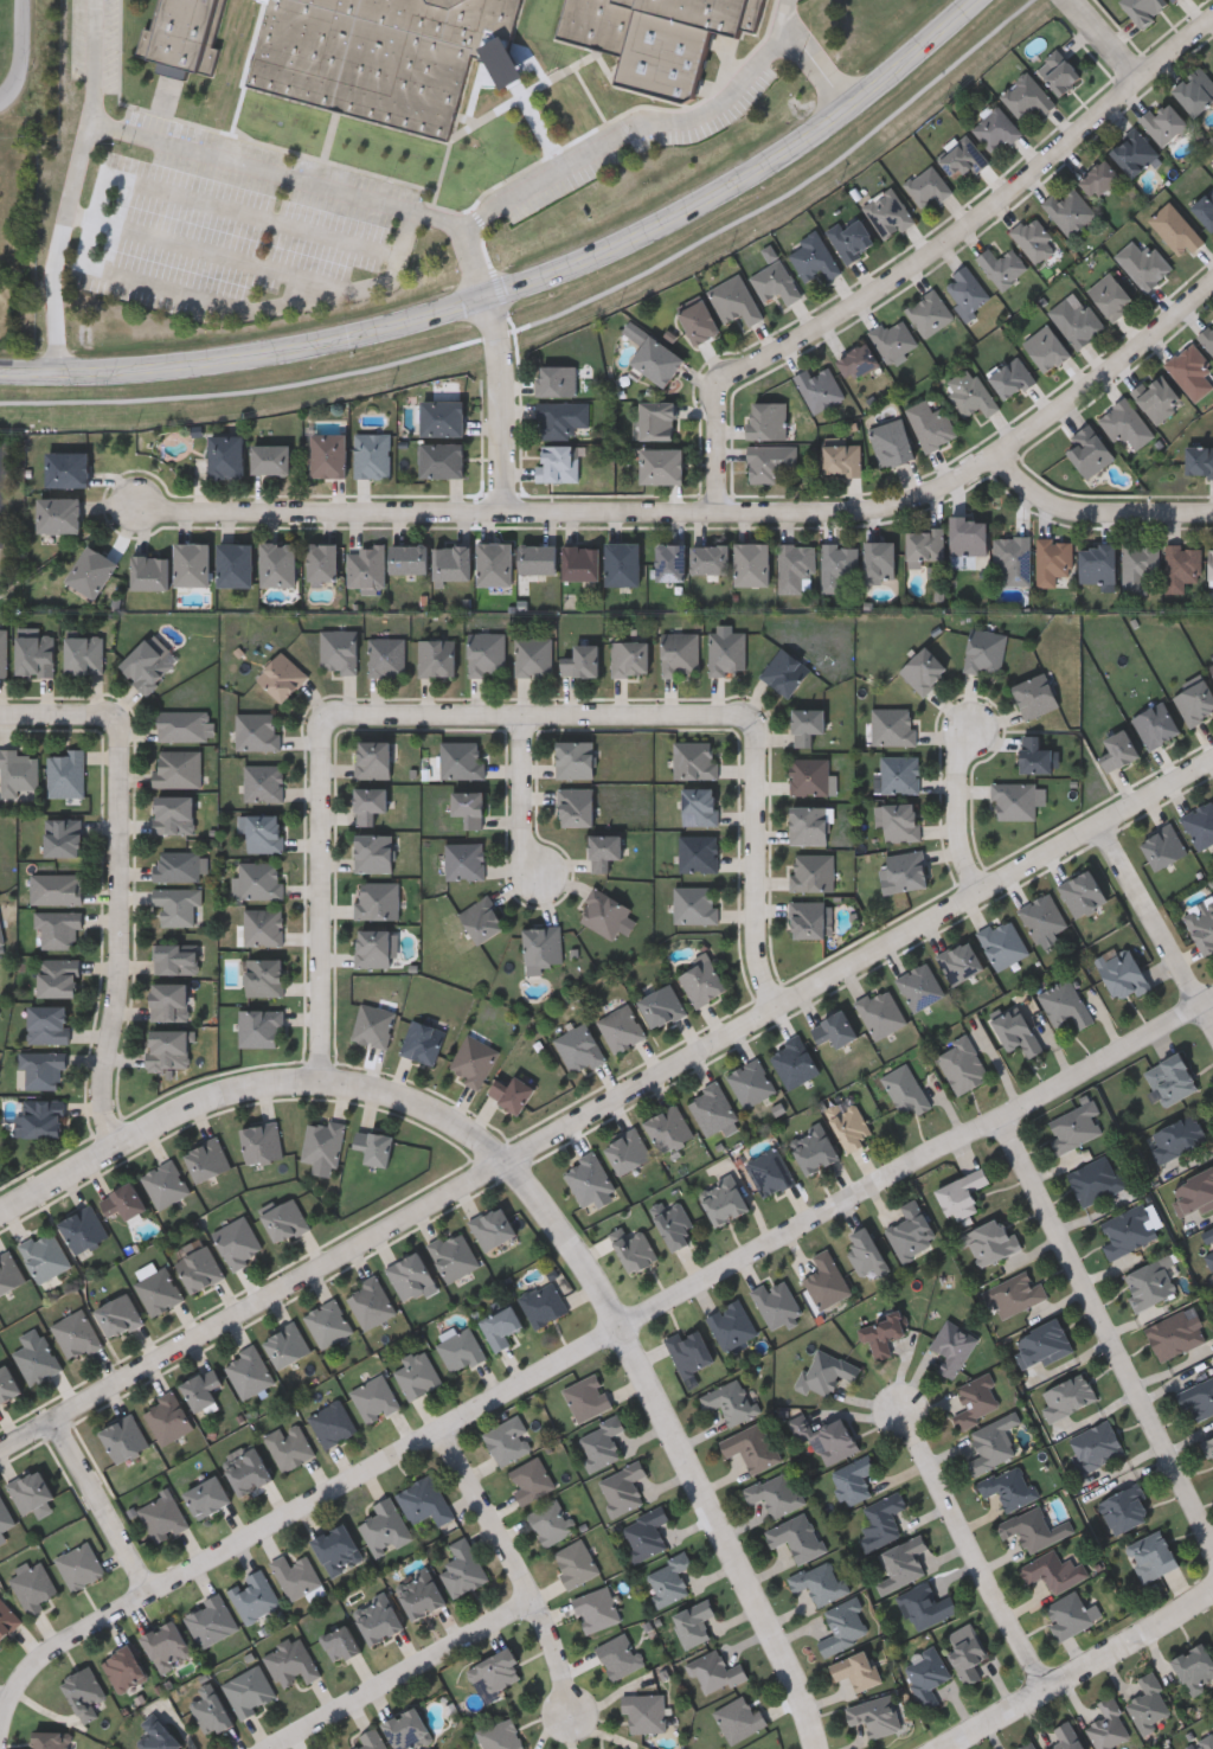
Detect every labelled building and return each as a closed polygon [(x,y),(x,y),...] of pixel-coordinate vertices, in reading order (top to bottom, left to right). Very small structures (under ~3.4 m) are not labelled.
[(152,26),(159,0),(225,0),(212,45),(216,46),(219,47),(212,71),(190,65),(186,77),(156,69),(159,57),(136,51),(143,24),(152,26)] [(246,84),(269,0),(522,0),(505,65),(471,56),(449,139),(246,84)] [(557,37),(566,0),(765,0),(757,31),(742,27),(739,36),(712,28),(692,104),(615,84),(623,56),(557,37)] [(1141,26),(1119,0),(1165,0),(1168,4),(1141,26)] [(1082,75),(1058,95),(1034,65),(1057,46),(1082,75)] [(1199,64),(1212,80),(1212,100),(1194,116),(1170,88),(1199,64)] [(1000,91),(1031,70),(1054,105),(1044,113),(1038,103),(1018,117),(1000,91)] [(1187,123),(1161,146),(1138,117),(1164,96),(1187,123)] [(993,153),(971,127),(997,104),(1020,130),(993,153)] [(1159,152),(1132,177),(1108,150),(1134,126),(1159,152)] [(937,158),(968,134),(989,161),(975,172),(969,164),(952,177),(937,158)] [(1121,174),(1096,199),(1077,181),(1102,156),(1121,174)] [(933,196),(922,206),(903,185),(929,162),(952,190),(939,201),(933,196)] [(861,205),(891,185),(913,219),(885,239),(861,205)] [(1058,198),(1073,185),(1096,213),(1067,236),(1041,201),(1053,192),(1058,198)] [(1189,205),(1212,185),(1212,231),(1212,232),(1189,205)] [(1202,243),(1179,258),(1149,214),(1173,199),(1202,243)] [(875,243),(846,262),(826,230),(856,212),(875,243)] [(1009,230),(1033,212),(1058,246),(1034,264),(1009,230)] [(801,245),(797,238),(819,228),(840,273),(826,278),(821,270),(802,280),(789,251),(801,245)] [(1145,292),(1113,255),(1131,238),(1141,248),(1149,242),(1172,268),(1145,292)] [(975,256),(988,246),(996,257),(1012,246),(1028,268),(1000,289),(975,256)] [(800,296),(784,305),(779,293),(762,300),(749,274),(783,258),(800,296)] [(950,275),(964,263),(991,296),(967,316),(943,289),(954,280),(950,275)] [(1086,289),(1110,270),(1135,302),(1111,320),(1086,289)] [(762,318),(747,325),(742,313),(723,322),(706,289),(739,271),(762,318)] [(954,318),(924,338),(904,307),(933,288),(954,318)] [(1083,297),(1105,326),(1077,347),(1047,310),(1066,295),(1074,305),(1083,297)] [(694,345),(676,312),(701,297),(719,331),(694,345)] [(885,360),(868,331),(900,314),(916,344),(885,360)] [(1042,372),(1022,339),(1048,322),(1070,355),(1042,372)] [(1198,335),(1212,323),(1212,354),(1198,335)] [(682,359),(662,386),(628,360),(649,333),(682,359)] [(880,364),(849,382),(835,359),(866,340),(880,364)] [(1190,340),(1212,366),(1212,369),(1206,376),(1212,384),(1212,386),(1195,401),(1163,364),(1190,340)] [(1035,379),(1005,401),(986,373),(1016,352),(1035,379)] [(575,364),(575,395),(537,395),(537,364),(575,364)] [(808,367),(810,373),(829,365),(843,398),(813,412),(794,373),(808,367)] [(999,408),(987,415),(980,405),(964,416),(942,383),(971,365),(999,408)] [(1131,390),(1159,370),(1182,403),(1155,423),(1131,390)] [(1097,414),(1128,395),(1153,435),(1122,453),(1097,414)] [(944,408),(957,436),(925,450),(905,408),(928,397),(933,412),(944,408)] [(463,399),(463,433),(421,433),(421,399),(463,399)] [(589,401),(589,425),(575,425),(575,437),(537,437),(537,401),(589,401)] [(673,438),(638,438),(638,401),(673,401),(673,438)] [(785,402),(785,438),(747,437),(747,401),(785,402)] [(869,425),(903,417),(913,457),(880,467),(869,425)] [(1079,441),(1073,434),(1089,422),(1115,457),(1085,478),(1066,450),(1079,441)] [(390,430),(390,475),(355,475),(355,430),(390,430)] [(310,431),(345,431),(345,475),(310,475),(310,431)] [(208,475),(208,433),(243,433),(243,475),(208,475)] [(463,475),(421,475),(421,441),(463,441),(463,475)] [(289,442),(289,470),(250,470),(250,442),(289,442)] [(860,443),(860,474),(822,474),(822,443),(860,443)] [(541,480),(541,444),(578,444),(578,480),(541,480)] [(747,444),(796,444),(796,470),(783,470),(783,481),(747,481),(747,444)] [(1186,444),(1212,444),(1212,474),(1186,474),(1186,444)] [(681,447),(681,482),(640,482),(640,447),(681,447)] [(86,450),(86,485),(45,485),(45,450),(86,450)] [(79,495),(79,530),(38,530),(38,495),(79,495)] [(986,553),(975,555),(976,562),(950,562),(950,518),(986,518),(986,553)] [(943,560),(923,560),(923,568),(906,568),(906,528),(943,528),(943,560)] [(1029,584),(1005,584),(1005,568),(994,568),(994,536),(1029,536),(1029,584)] [(1072,538),(1072,575),(1055,575),(1055,585),(1036,585),(1036,538),(1072,538)] [(208,540),(208,584),(174,584),(174,540),(208,540)] [(259,540),(295,540),(295,584),(259,584),(259,540)] [(512,540),(512,583),(476,583),(476,540),(512,540)] [(893,540),(893,582),(864,582),(864,540),(893,540)] [(252,584),(217,584),(217,542),(252,542),(252,584)] [(336,542),(336,579),(307,579),(307,542),(336,542)] [(604,585),(604,542),(638,542),(638,585),(604,585)] [(116,559),(95,597),(64,579),(85,543),(116,559)] [(347,584),(347,550),(358,550),(358,543),(384,543),(384,584),(347,584)] [(683,543),(683,579),(654,579),(654,543),(683,543)] [(768,585),(734,585),(734,543),(768,543),(768,585)] [(814,543),(814,578),(806,578),(806,591),(777,591),(777,543),(814,543)] [(821,543),(856,543),(856,579),(841,579),(841,591),(821,591),(821,543)] [(1079,543),(1115,543),(1115,582),(1079,582),(1079,543)] [(426,544),(426,572),(389,572),(389,544),(426,544)] [(470,544),(470,579),(434,579),(434,544),(470,544)] [(554,574),(518,574),(518,544),(554,544),(554,574)] [(1160,544),(1159,569),(1149,569),(1149,594),(1122,592),(1123,544),(1160,544)] [(561,579),(561,545),(598,545),(598,579),(561,579)] [(689,545),(727,545),(727,572),(689,572),(689,545)] [(1166,592),(1166,545),(1201,545),(1201,581),(1183,581),(1183,592),(1166,592)] [(131,587),(131,553),(168,553),(168,587),(131,587)] [(321,628),(357,628),(357,671),(321,671),(321,628)] [(1000,675),(963,670),(970,628),(1006,634),(1000,675)] [(468,630),(505,630),(505,673),(468,673),(468,630)] [(744,630),(744,673),(708,673),(708,630),(744,630)] [(8,632),(0,632),(0,680),(8,680),(8,632)] [(661,674),(661,632),(699,632),(699,674),(661,674)] [(53,633),(53,674),(15,674),(15,633),(53,633)] [(64,671),(64,634),(103,634),(103,671),(64,671)] [(173,662),(147,692),(117,665),(145,636),(173,662)] [(404,674),(370,674),(368,636),(404,636),(404,674)] [(551,636),(551,675),(515,675),(515,636),(551,636)] [(418,638),(454,638),(454,674),(418,674),(418,638)] [(611,641),(647,641),(647,674),(611,674),(611,641)] [(597,643),(597,675),(559,675),(559,656),(572,656),(572,643),(597,643)] [(922,694),(899,668),(925,645),(948,670),(922,694)] [(809,670),(787,697),(758,674),(782,646),(809,670)] [(255,675),(282,648),(308,674),(281,701),(255,675)] [(1025,720),(1010,687),(1044,672),(1058,705),(1025,720)] [(1202,677),(1212,693),(1212,711),(1190,725),(1173,696),(1202,677)] [(1134,722),(1151,754),(1183,736),(1165,704),(1134,722)] [(873,748),(916,748),(916,712),(873,712),(873,748)] [(794,749),(812,749),(812,736),(824,736),(824,713),(794,713),(794,749)] [(212,744),(212,714),(158,714),(158,744),(212,744)] [(281,753),(281,716),(237,716),(237,753),(281,753)] [(1111,756),(1099,762),(1107,778),(1141,761),(1127,732),(1104,744),(1111,756)] [(1050,739),(1021,739),(1021,777),(1050,777),(1050,739)] [(483,780),(441,780),(441,742),(483,742),(483,780)] [(556,779),(556,742),(593,742),(593,779),(556,779)] [(674,742),(717,742),(717,779),(674,779),(674,742)] [(389,779),(357,779),(357,743),(389,743),(389,779)] [(84,750),(84,797),(49,797),(49,756),(68,756),(68,750),(84,750)] [(200,787),(155,787),(155,750),(200,750),(200,787)] [(19,797),(0,797),(0,770),(0,752),(38,752),(38,792),(19,792),(19,797)] [(919,756),(919,793),(881,793),(881,756),(919,756)] [(828,758),(828,795),(790,795),(790,758),(828,758)] [(282,765),(282,802),(245,802),(245,765),(282,765)] [(1035,820),(993,820),(993,782),(1035,782),(1035,820)] [(385,788),(385,813),(374,813),(374,827),(354,827),(354,788),(385,788)] [(592,827),(558,827),(558,788),(592,788),(592,827)] [(681,826),(681,788),(717,788),(717,826),(681,826)] [(481,829),(464,829),(464,816),(450,816),(450,793),(481,793),(481,829)] [(153,796),(193,796),(193,833),(153,833),(153,796)] [(1180,818),(1212,800),(1212,843),(1199,851),(1180,818)] [(919,841),(884,841),(884,805),(919,805),(919,841)] [(827,807),(827,844),(789,844),(789,807),(827,807)] [(282,852),(246,852),(246,834),(239,834),(239,815),(282,815),(282,852)] [(81,857),(44,857),(44,819),(81,819),(81,857)] [(1140,841),(1173,824),(1188,854),(1155,872),(1140,841)] [(392,872),(354,872),(354,835),(392,835),(392,872)] [(717,871),(679,871),(679,835),(717,835),(717,871)] [(620,859),(606,859),(606,873),(590,873),(590,837),(620,837),(620,859)] [(483,880),(444,880),(444,844),(483,844),(483,880)] [(200,880),(155,880),(155,851),(207,851),(207,871),(200,871),(200,880)] [(928,888),(891,892),(887,854),(923,851),(928,888)] [(790,891),(790,854),(834,854),(834,891),(790,891)] [(282,898),(239,898),(239,861),(282,861),(282,898)] [(1076,920),(1059,886),(1091,870),(1108,903),(1076,920)] [(83,873),(83,903),(31,903),(31,873),(83,873)] [(398,882),(398,918),(355,918),(355,882),(398,882)] [(153,905),(153,886),(200,886),(200,905),(195,905),(195,925),(160,925),(160,905),(153,905)] [(714,886),(714,923),(674,923),(674,886),(714,886)] [(576,921),(593,888),(605,893),(604,896),(629,909),(612,940),(576,921)] [(1020,908),(1051,893),(1067,927),(1035,942),(1020,908)] [(477,946),(456,916),(483,896),(506,925),(477,946)] [(1181,912),(1212,896),(1212,950),(1202,955),(1181,912)] [(824,902),(824,940),(790,940),(790,902),(824,902)] [(282,946),(244,946),(244,908),(282,908),(282,946)] [(79,910),(79,948),(40,948),(40,928),(34,928),(34,910),(79,910)] [(1010,917),(1029,955),(996,970),(978,933),(1010,917)] [(561,966),(543,967),(543,975),(526,975),(522,929),(560,927),(561,966)] [(394,967),(355,967),(355,928),(394,928),(394,967)] [(937,952),(970,938),(983,970),(950,984),(937,952)] [(197,974),(154,974),(154,942),(197,942),(197,974)] [(1127,944),(1150,989),(1136,997),(1132,991),(1113,1000),(1093,961),(1127,944)] [(694,1007),(678,972),(710,955),(726,992),(694,1007)] [(245,957),(282,957),(282,995),(245,995),(245,957)] [(38,997),(38,959),(78,959),(78,997),(38,997)] [(945,995),(913,1012),(896,976),(928,961),(945,995)] [(1072,1017),(1052,1026),(1036,993),(1071,978),(1092,1023),(1078,1029),(1072,1017)] [(636,1000),(669,981),(686,1012),(653,1030),(636,1000)] [(187,982),(187,1021),(150,1021),(150,982),(187,982)] [(906,1023),(875,1039),(855,1002),(887,986),(906,1023)] [(387,1049),(352,1040),(360,1002),(396,1011),(387,1049)] [(615,1053),(596,1020),(628,1002),(647,1036),(615,1053)] [(28,1005),(68,1005),(68,1043),(28,1043),(28,1005)] [(1040,1051),(1027,1058),(1020,1044),(1006,1051),(990,1019),(1019,1005),(1040,1051)] [(822,1044),(810,1031),(836,1007),(858,1032),(839,1049),(828,1038),(822,1044)] [(239,1046),(239,1010),(283,1010),(283,1031),(277,1031),(277,1046),(239,1046)] [(444,1029),(434,1064),(400,1055),(411,1019),(444,1029)] [(605,1061),(571,1076),(553,1038),(588,1023),(605,1061)] [(147,1069),(147,1030),(190,1030),(190,1069),(147,1069)] [(481,1088),(448,1071),(466,1034),(499,1050),(481,1088)] [(788,1090),(768,1053),(800,1036),(820,1072),(788,1090)] [(955,1095),(933,1052),(968,1036),(989,1078),(955,1095)] [(25,1089),(25,1068),(19,1068),(19,1051),(64,1051),(64,1089),(25,1089)] [(1162,1108),(1142,1071),(1179,1051),(1198,1088),(1162,1108)] [(776,1090),(746,1109),(725,1075),(756,1057),(776,1090)] [(916,1115),(911,1107),(900,1113),(880,1077),(906,1063),(931,1107),(916,1115)] [(499,1077),(507,1083),(514,1074),(535,1088),(516,1114),(487,1094),(499,1077)] [(706,1135),(686,1097),(718,1081),(738,1119),(706,1135)] [(23,1136),(23,1100),(62,1100),(62,1136),(23,1136)] [(1059,1152),(1045,1119),(1093,1100),(1098,1111),(1092,1114),(1100,1135),(1059,1152)] [(643,1121),(675,1102),(694,1134),(661,1153),(643,1121)] [(1207,1141),(1160,1161),(1147,1132),(1194,1111),(1207,1141)] [(344,1125),(335,1177),(313,1173),(314,1162),(302,1160),(308,1120),(344,1125)] [(278,1121),(283,1159),(245,1164),(240,1126),(278,1121)] [(788,1138),(822,1123),(836,1159),(802,1173),(788,1138)] [(622,1174),(603,1147),(633,1126),(652,1154),(622,1174)] [(391,1164),(364,1165),(362,1147),(357,1148),(355,1134),(389,1132),(391,1164)] [(231,1167),(197,1181),(184,1151),(218,1136),(231,1167)] [(762,1198),(744,1162),(775,1147),(794,1183),(762,1198)] [(585,1212),(564,1167),(596,1152),(617,1198),(585,1212)] [(1066,1172),(1111,1152),(1127,1187),(1082,1207),(1066,1172)] [(141,1174),(173,1158),(190,1193),(158,1209),(141,1174)] [(1170,1187),(1212,1165),(1212,1206),(1187,1219),(1170,1187)] [(977,1211),(950,1223),(933,1187),(981,1166),(988,1183),(969,1192),(977,1211)] [(747,1210),(713,1225),(697,1190),(731,1174),(747,1210)] [(100,1200),(127,1179),(147,1205),(127,1221),(118,1210),(110,1216),(100,1200)] [(309,1229),(276,1244),(261,1212),(295,1197),(309,1229)] [(650,1212),(678,1198),(692,1226),(685,1230),(689,1241),(670,1250),(650,1212)] [(899,1205),(914,1198),(936,1245),(900,1262),(885,1228),(905,1218),(899,1205)] [(1157,1238),(1106,1260),(1100,1245),(1109,1242),(1100,1221),(1143,1203),(1157,1238)] [(108,1236),(73,1253),(58,1221),(91,1204),(108,1236)] [(470,1219),(503,1205),(515,1236),(483,1250),(470,1219)] [(233,1270),(212,1234),(244,1215),(265,1251),(233,1270)] [(962,1249),(956,1236),(997,1217),(1006,1235),(1013,1231),(1021,1248),(980,1267),(969,1245),(962,1249)] [(629,1273),(606,1234),(623,1225),(628,1232),(640,1226),(656,1257),(629,1273)] [(845,1249),(853,1244),(847,1235),(862,1225),(890,1269),(875,1279),(869,1269),(860,1275),(845,1249)] [(1199,1232),(1212,1226),(1212,1267),(1211,1268),(1205,1254),(1207,1253),(1199,1232)] [(19,1242),(52,1228),(70,1267),(37,1282),(19,1242)] [(429,1244),(463,1230),(480,1268),(445,1282),(429,1244)] [(224,1277),(191,1293),(175,1260),(208,1243),(224,1277)] [(817,1270),(811,1255),(828,1248),(849,1294),(817,1309),(802,1277),(817,1270)] [(26,1279),(0,1293),(0,1256),(9,1250),(26,1279)] [(435,1283),(403,1300),(386,1267),(419,1250),(435,1283)] [(1127,1274),(1168,1254),(1177,1274),(1170,1277),(1177,1290),(1135,1311),(1128,1294),(1135,1290),(1127,1274)] [(185,1299),(152,1316),(134,1283),(166,1266),(185,1299)] [(981,1294),(1034,1269),(1047,1298),(1001,1320),(993,1302),(987,1305),(981,1294)] [(397,1312),(366,1330),(346,1293),(377,1276),(397,1312)] [(771,1330),(751,1293),(781,1276),(801,1312),(771,1330)] [(567,1311),(533,1327),(518,1296),(551,1280),(567,1311)] [(109,1338),(95,1307),(129,1292),(143,1322),(109,1338)] [(304,1314),(336,1298),(353,1332),(321,1347),(304,1314)] [(724,1351),(705,1315),(738,1298),(757,1333),(724,1351)] [(505,1334),(509,1343),(494,1351),(477,1320),(509,1302),(521,1324),(505,1334)] [(1143,1327),(1193,1306),(1208,1339),(1159,1362),(1143,1327)] [(69,1362),(52,1324),(85,1308),(102,1346),(69,1362)] [(873,1362),(858,1326),(897,1311),(905,1332),(886,1340),(892,1354),(873,1362)] [(1010,1338),(1058,1318),(1072,1351),(1026,1371),(1010,1338)] [(937,1370),(945,1356),(930,1347),(945,1319),(977,1338),(954,1379),(937,1370)] [(278,1369),(262,1339),(295,1320),(312,1351),(278,1369)] [(434,1339),(468,1322),(484,1357),(450,1373),(434,1339)] [(695,1324),(713,1362),(681,1377),(663,1339),(695,1324)] [(31,1386),(13,1352),(45,1334),(63,1369),(31,1386)] [(275,1383),(243,1399),(223,1360),(255,1344),(275,1383)] [(796,1384),(814,1345),(860,1367),(853,1383),(837,1376),(827,1399),(796,1384)] [(392,1364),(425,1348),(442,1383),(407,1398),(392,1364)] [(20,1391),(0,1402),(0,1366),(6,1363),(20,1391)] [(222,1383),(210,1389),(217,1401),(195,1412),(179,1383),(212,1365),(222,1383)] [(1052,1422),(1036,1394),(1083,1370),(1097,1398),(1052,1422)] [(400,1405),(368,1424),(348,1391),(380,1372),(400,1405)] [(561,1388),(596,1372),(611,1407),(577,1422),(561,1388)] [(955,1388),(987,1372),(1003,1408),(960,1430),(954,1417),(967,1411),(955,1388)] [(1177,1390),(1212,1376),(1212,1414),(1190,1423),(1177,1390)] [(704,1412),(698,1394),(743,1378),(756,1416),(726,1426),(720,1407),(704,1412)] [(160,1444),(142,1405),(175,1391),(193,1430),(160,1444)] [(357,1430),(325,1448),(307,1416),(339,1398),(357,1430)] [(1014,1456),(973,1478),(965,1462),(980,1455),(969,1434),(1014,1410),(1020,1422),(1002,1431),(1014,1456)] [(117,1463),(98,1430),(131,1411),(150,1444),(117,1463)] [(481,1434),(515,1414),(534,1446),(499,1466),(481,1434)] [(621,1458),(593,1469),(577,1434),(617,1416),(623,1428),(610,1434),(621,1458)] [(859,1449),(827,1467),(810,1435),(803,1440),(796,1427),(804,1423),(810,1433),(841,1416),(859,1449)] [(1125,1454),(1083,1473),(1066,1439),(1109,1418),(1125,1454)] [(263,1436),(297,1420),(315,1455),(281,1472),(263,1436)] [(779,1462),(750,1475),(739,1452),(725,1459),(717,1440),(762,1421),(779,1462)] [(1201,1440),(1212,1435),(1212,1469),(1201,1440)] [(271,1480),(238,1494),(222,1459),(255,1443),(271,1480)] [(538,1455),(554,1487),(522,1504),(505,1473),(538,1455)] [(872,1494),(846,1507),(829,1474),(866,1455),(874,1472),(862,1478),(872,1494)] [(609,1517),(595,1479),(640,1461),(644,1475),(634,1479),(643,1504),(609,1517)] [(1038,1499),(1005,1513),(996,1494),(983,1499),(976,1484),(1022,1463),(1038,1499)] [(23,1514),(6,1485),(37,1467),(53,1497),(23,1514)] [(804,1505),(771,1520),(762,1500),(750,1506),(740,1487),(787,1467),(804,1505)] [(182,1492),(214,1473),(230,1500),(198,1519),(182,1492)] [(412,1524),(394,1493),(430,1473),(455,1517),(438,1526),(431,1513),(412,1524)] [(1112,1535),(1097,1501),(1137,1484),(1151,1518),(1112,1535)] [(188,1525),(158,1544),(137,1511),(169,1491),(188,1525)] [(862,1507),(898,1491),(906,1508),(893,1514),(901,1535),(866,1551),(856,1531),(869,1525),(862,1507)] [(14,1526),(0,1533),(0,1493),(14,1526)] [(374,1556),(359,1523),(377,1514),(372,1504),(391,1494),(411,1539),(374,1556)] [(526,1512),(559,1497),(575,1531),(543,1546),(526,1512)] [(617,1524),(661,1504),(668,1519),(656,1525),(667,1548),(635,1562),(617,1524)] [(996,1523),(1041,1505),(1050,1524),(1068,1517),(1074,1533),(1026,1552),(1018,1532),(1002,1538),(996,1523)] [(787,1542),(771,1549),(763,1531),(807,1511),(824,1552),(796,1564),(787,1542)] [(310,1536),(345,1521),(361,1562),(327,1576),(310,1536)] [(1177,1565),(1143,1583),(1125,1546),(1160,1530),(1177,1565)] [(926,1575),(880,1595),(874,1582),(890,1576),(879,1552),(920,1535),(928,1549),(917,1553),(926,1575)] [(448,1544),(468,1536),(488,1581),(451,1596),(438,1567),(455,1559),(448,1544)] [(598,1576),(566,1588),(552,1550),(583,1538),(598,1576)] [(72,1593),(53,1558),(88,1540),(105,1575),(72,1593)] [(1089,1577),(1052,1595),(1044,1577),(1027,1584),(1018,1567),(1054,1549),(1061,1563),(1078,1556),(1089,1577)] [(689,1594),(659,1607),(642,1570),(685,1551),(692,1565),(679,1571),(689,1594)] [(289,1563),(306,1553),(322,1582),(291,1600),(269,1562),(283,1553),(289,1563)] [(785,1576),(830,1555),(848,1593),(816,1608),(807,1588),(794,1594),(785,1576)] [(30,1614),(8,1582),(39,1561),(60,1593),(30,1614)] [(411,1620),(392,1584),(426,1567),(445,1602),(411,1620)] [(227,1585),(264,1569),(281,1607),(244,1622),(227,1585)] [(958,1613),(912,1632),(897,1595),(929,1582),(937,1601),(951,1596),(958,1613)] [(571,1597),(608,1584),(620,1621),(584,1633),(571,1597)] [(1041,1608),(1077,1590),(1086,1608),(1095,1603),(1103,1619),(1059,1641),(1041,1608)] [(238,1629),(200,1648),(182,1612),(220,1593),(238,1629)] [(352,1609),(386,1594),(403,1628),(367,1644),(352,1609)] [(701,1621),(710,1635),(687,1649),(668,1617),(705,1596),(714,1613),(701,1621)] [(833,1635),(822,1613),(853,1597),(871,1634),(823,1657),(817,1642),(833,1635)] [(21,1620),(0,1641),(0,1599),(21,1620)] [(139,1636),(172,1617),(192,1654),(159,1672),(139,1636)] [(319,1635),(346,1622),(359,1651),(332,1664),(319,1635)] [(965,1686),(942,1636),(971,1622),(988,1658),(975,1664),(982,1679),(965,1686)] [(643,1665),(611,1680),(595,1646),(627,1631),(643,1665)] [(262,1653),(300,1634),(320,1676),(306,1683),(302,1676),(278,1687),(262,1653)] [(1202,1641),(1212,1661),(1212,1683),(1189,1696),(1170,1659),(1202,1641)] [(118,1692),(100,1659),(127,1642),(147,1677),(118,1692)] [(951,1678),(931,1687),(939,1703),(924,1710),(900,1661),(935,1645),(951,1678)] [(522,1677),(488,1692),(482,1679),(473,1683),(466,1666),(509,1646),(522,1677)] [(880,1683),(854,1692),(848,1677),(835,1681),(828,1662),(867,1647),(880,1683)] [(691,1659),(718,1649),(725,1667),(740,1661),(746,1679),(704,1694),(691,1659)] [(98,1715),(83,1724),(59,1683),(89,1665),(107,1696),(92,1704),(98,1715)] [(276,1702),(236,1717),(222,1679),(262,1665),(276,1702)] [(1124,1703),(1142,1692),(1136,1680),(1150,1671),(1174,1711),(1141,1731),(1124,1703)] [(198,1690),(212,1684),(232,1723),(206,1736),(188,1703),(201,1697),(198,1690)] [(620,1694),(663,1693),(665,1731),(629,1732),(629,1713),(620,1713),(620,1694)] [(712,1710),(747,1693),(763,1726),(729,1743),(712,1710)] [(868,1740),(864,1722),(849,1726),(843,1708),(891,1693),(901,1730),(868,1740)] [(1134,1741),(1116,1748),(1095,1748),(1084,1725),(1103,1716),(1096,1703),(1111,1694),(1134,1741)] [(434,1745),(425,1748),(394,1748),(381,1719),(417,1706),(434,1745)] [(182,1744),(178,1748),(142,1748),(136,1743),(148,1730),(145,1726),(155,1717),(182,1744)] [(513,1718),(522,1748),(484,1748),(477,1728),(513,1718)] [(1071,1719),(1083,1748),(1046,1748),(1059,1744),(1052,1728),(1071,1719)] [(374,1726),(387,1748),(355,1748),(364,1744),(359,1735),(374,1726)] [(71,1736),(71,1748),(30,1748),(31,1735),(71,1736)] [(1181,1748),(1212,1736),(1212,1748),(1181,1748)]
